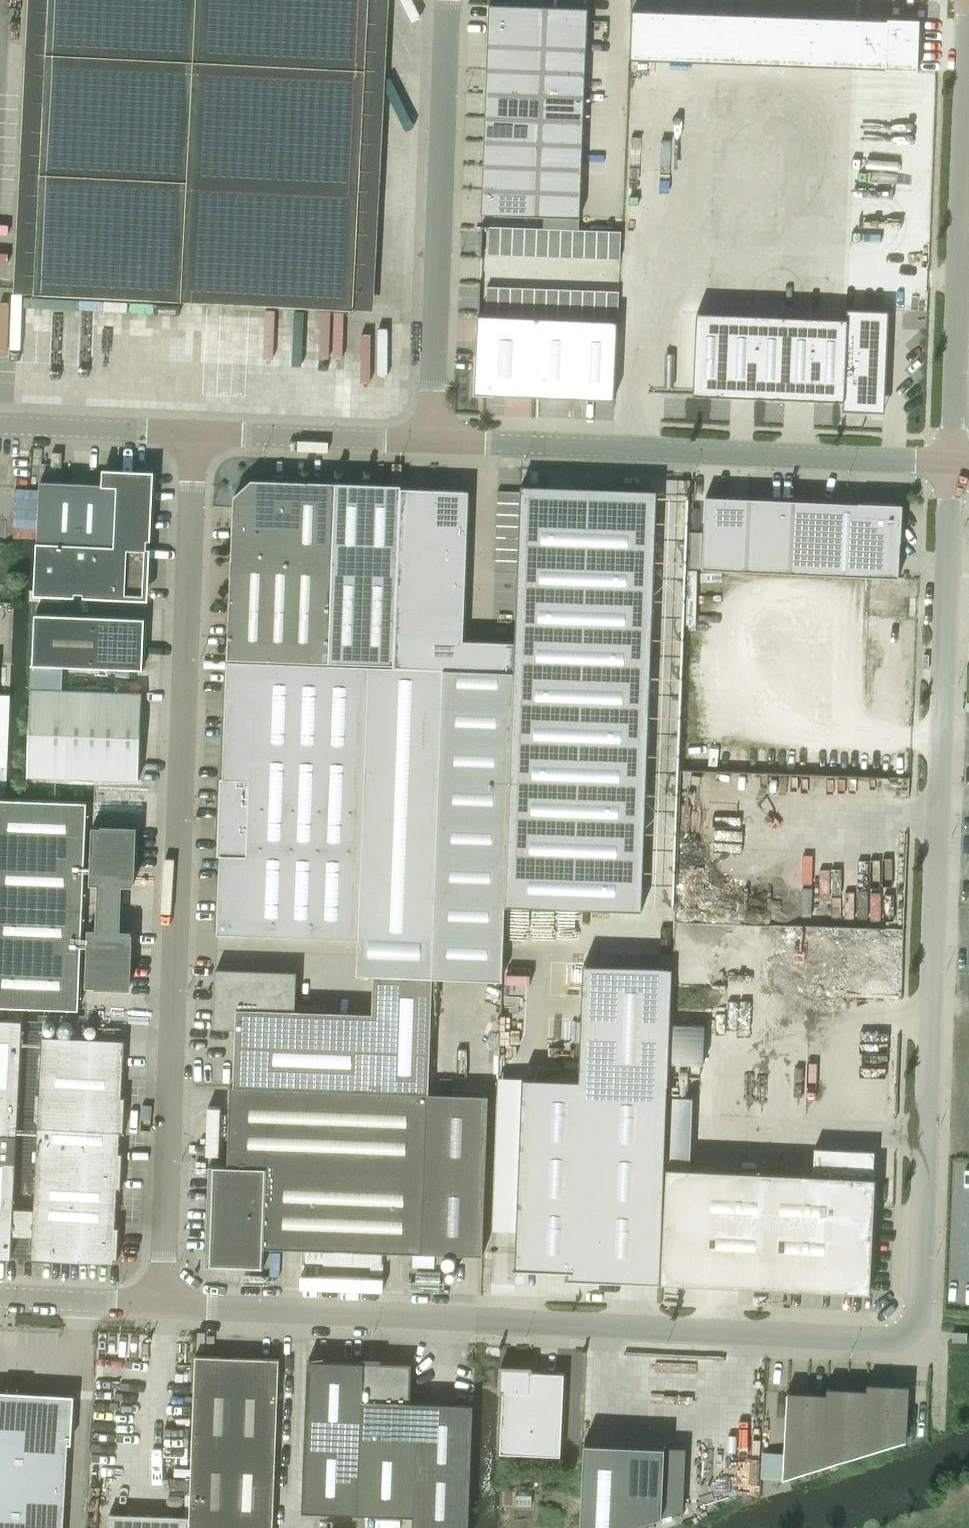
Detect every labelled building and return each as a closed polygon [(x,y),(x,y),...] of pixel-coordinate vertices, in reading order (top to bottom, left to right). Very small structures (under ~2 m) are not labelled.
[(194,301),(354,309),(370,0),(49,0),(35,293),(194,301)] [(491,4),(483,214),(580,217),(588,8),(491,4)] [(632,10),(630,60),(920,70),(922,19),(632,10)] [(489,226),(488,254),(500,254),(501,226),(489,226)] [(501,226),(500,254),(512,255),(513,227),(501,226)] [(513,227),(512,255),(524,255),(525,227),(513,227)] [(525,227),(524,255),(536,255),(537,228),(525,227)] [(537,228),(536,255),(548,256),(549,228),(537,228)] [(549,228),(548,256),(560,256),(561,228),(549,228)] [(561,228),(560,256),(572,257),(573,229),(561,228)] [(573,229),(572,257),(584,257),(585,229),(573,229)] [(585,229),(584,257),(596,257),(597,230),(585,229)] [(597,230),(596,257),(608,258),(609,230),(597,230)] [(609,230),(608,258),(620,258),(621,231),(609,230)] [(487,286),(486,314),(498,314),(499,286),(487,286)] [(499,286),(498,314),(510,315),(511,287),(499,286)] [(511,287),(510,315),(522,315),(523,287),(511,287)] [(523,287),(522,315),(534,316),(535,287),(523,287)] [(535,287),(534,316),(546,316),(547,288),(535,287)] [(547,288),(546,316),(558,316),(559,288),(547,288)] [(559,288),(558,316),(570,317),(571,289),(559,288)] [(571,289),(570,317),(582,317),(583,289),(571,289)] [(583,289),(582,317),(594,318),(595,290),(583,289)] [(595,290),(594,318),(606,318),(607,290),(595,290)] [(607,290),(606,318),(618,318),(619,290),(607,290)] [(847,319),(697,312),(694,391),(844,395),(844,406),(883,407),(887,311),(847,309),(847,319)] [(479,315),(476,393),(534,395),(537,317),(479,315)] [(537,317),(534,395),(575,397),(578,319),(537,317)] [(578,319),(575,397),(614,398),(617,333),(617,320),(578,319)] [(52,452),(51,467),(63,467),(64,452),(52,452)] [(100,483),(97,546),(147,548),(151,474),(118,472),(118,483),(104,483),(100,483)] [(232,558),(228,657),(395,663),(402,486),(402,484),(337,481),(334,482),(252,479),(235,495),(234,506),(232,558)] [(41,480),(38,543),(97,546),(100,483),(41,480)] [(395,663),(395,666),(445,668),(514,671),(515,641),(464,639),(469,489),(402,486),(395,663)] [(498,491),(495,571),(516,572),(519,492),(498,491)] [(516,667),(507,932),(630,938),(651,498),(521,492),(518,573),(517,637),(516,667)] [(705,497),(702,568),(900,575),(902,503),(705,497)] [(38,543),(36,590),(65,591),(145,595),(147,548),(97,546),(38,543)] [(35,613),(33,663),(32,663),(32,675),(62,675),(62,665),(142,668),(144,617),(35,613)] [(221,776),(218,854),(221,854),(218,932),(360,937),(359,973),(374,973),(434,976),(435,940),(504,943),(514,671),(445,668),(395,666),(228,659),(224,776),(221,776)] [(32,687),(30,731),(141,735),(143,692),(62,689),(62,675),(32,675),(32,687)] [(6,785),(7,766),(10,701),(0,700),(0,785),(6,785)] [(30,731),(28,774),(139,779),(141,735),(30,731)] [(80,1009),(88,801),(0,798),(0,1005),(80,1009)] [(93,825),(91,883),(99,883),(98,905),(97,928),(121,929),(122,906),(123,885),(123,884),(134,884),(136,827),(93,825)] [(89,927),(87,985),(130,987),(132,929),(121,929),(97,928),(89,927)] [(569,1276),(661,1279),(673,967),(584,964),(580,1079),(523,1077),(516,1267),(569,1269),(569,1276)] [(236,1028),(234,1085),(429,1092),(434,976),(374,973),(373,1012),(294,1009),(296,971),(217,968),(215,1027),(236,1028)] [(11,1257),(12,1235),(33,1236),(35,1209),(14,1208),(23,1020),(0,1019),(0,1257),(11,1257)] [(671,1024),(669,1063),(704,1064),(705,1025),(671,1024)] [(43,1035),(37,1165),(123,1169),(123,1151),(119,1151),(120,1132),(124,1132),(126,1096),(122,1095),(125,1039),(43,1035)] [(265,1246),(423,1252),(483,1254),(489,1095),(429,1092),(234,1085),(231,1085),(228,1165),(210,1164),(206,1265),(264,1267),(265,1246)] [(668,1167),(662,1280),(870,1291),(875,1177),(874,1177),(875,1150),(815,1147),(814,1174),(668,1167)] [(37,1165),(35,1203),(117,1207),(118,1187),(122,1188),(123,1169),(37,1165)] [(35,1203),(35,1209),(33,1236),(32,1258),(114,1262),(114,1258),(118,1258),(120,1226),(116,1225),(117,1207),(35,1203)] [(952,1340),(952,1341),(967,1342),(967,1341),(967,1332),(953,1332),(952,1332),(952,1340)] [(190,1515),(189,1527),(273,1527),(280,1358),(196,1355),(190,1515)] [(303,1510),(414,1514),(413,1527),(469,1527),(474,1403),(410,1401),(412,1363),(381,1361),(381,1359),(365,1359),(365,1361),(309,1359),(303,1510)] [(501,1365),(500,1390),(504,1390),(501,1451),(561,1454),(565,1372),(532,1370),(532,1366),(501,1365)] [(866,1452),(869,1383),(868,1383),(868,1389),(852,1388),(849,1388),(845,1458),(866,1452)] [(886,1446),(889,1384),(874,1383),(869,1383),(866,1452),(886,1446)] [(906,1440),(909,1385),(889,1384),(886,1446),(906,1440)] [(825,1465),(828,1387),(827,1393),(809,1392),(808,1392),(804,1471),(825,1465)] [(845,1458),(849,1388),(831,1387),(828,1387),(825,1465),(845,1458)] [(804,1471),(808,1392),(788,1391),(783,1477),(804,1471)] [(71,1397),(0,1394),(0,1527),(64,1527),(71,1397)] [(580,1527),(623,1527),(685,1508),(686,1494),(663,1493),(665,1446),(584,1442),(580,1527)] [(190,1515),(110,1512),(109,1527),(189,1527),(190,1515)]
